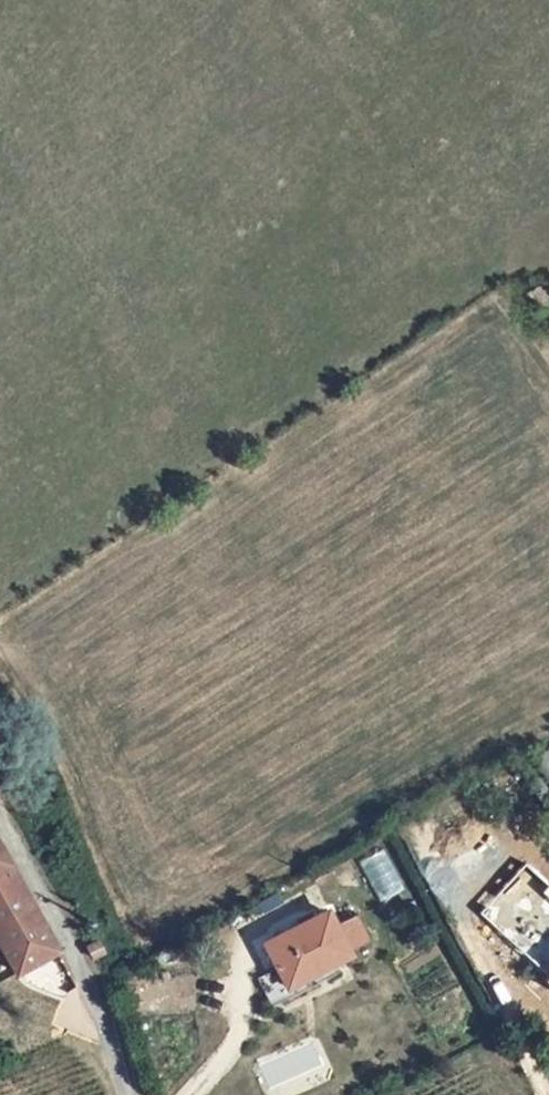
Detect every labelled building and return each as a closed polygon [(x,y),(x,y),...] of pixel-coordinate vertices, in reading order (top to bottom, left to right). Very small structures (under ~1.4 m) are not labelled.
[(536,280),(548,300),(548,273),(536,280)] [(548,937),(548,872),(512,854),(485,909),(548,939),(548,937)] [(20,904),(0,871),(0,915),(20,904)] [(284,986),(342,955),(320,914),(260,947),(284,986)]
